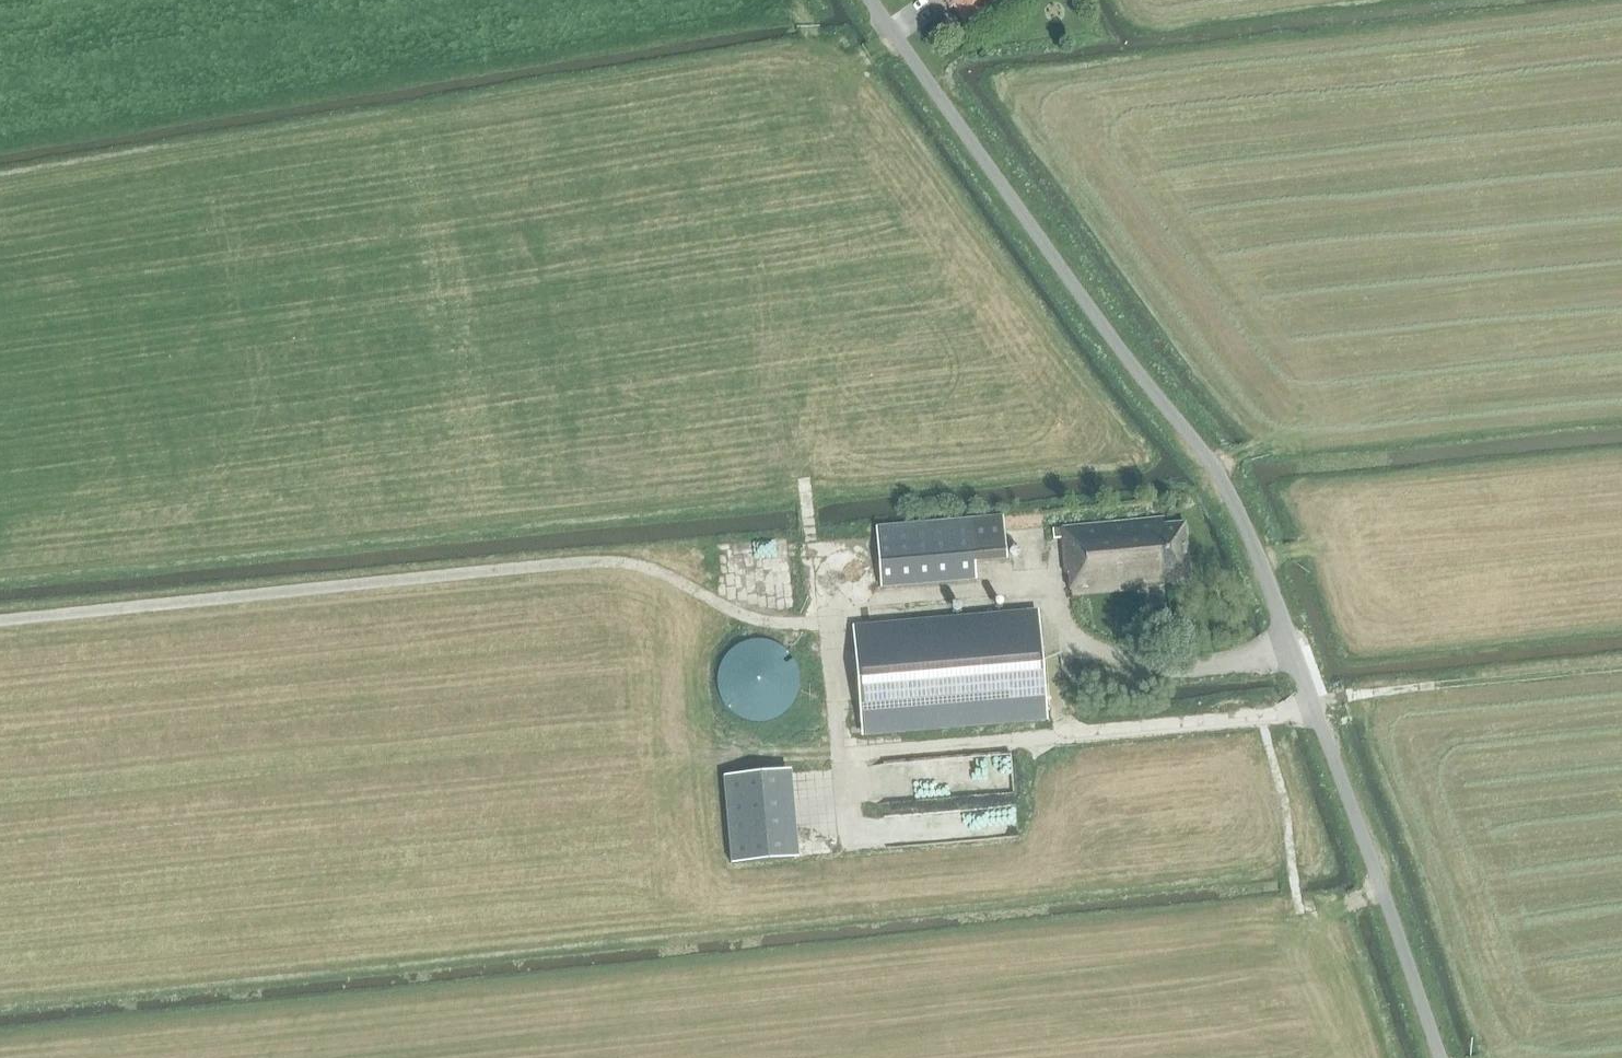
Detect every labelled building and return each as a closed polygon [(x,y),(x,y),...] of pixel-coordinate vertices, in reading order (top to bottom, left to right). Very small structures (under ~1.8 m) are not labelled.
[(950,8),(953,6),(964,22),(996,0),(944,0),(950,8)] [(874,528),(880,588),(974,578),(972,560),(1006,557),(1001,514),(874,528)] [(1162,581),(1188,579),(1184,523),(1163,525),(1163,518),(1061,528),(1051,528),(1052,540),(1062,539),(1064,575),(1068,574),(1070,594),(1162,586),(1162,581)] [(1047,721),(1038,609),(851,624),(861,737),(1047,721)] [(798,685),(799,681),(799,680),(798,677),(798,675),(798,672),(797,668),(796,666),(794,662),(792,658),(789,655),(786,651),(783,649),(780,647),(777,645),(774,643),(770,642),(767,641),(762,640),(757,640),(753,640),(750,640),(746,641),(743,642),(739,644),(736,646),(732,649),(729,651),(726,655),(723,658),(721,662),(719,666),(718,670),(717,674),(716,678),(716,681),(716,685),(717,690),(718,692),(719,696),(721,700),(722,703),(725,706),(728,710),(731,713),(733,714),(737,717),(741,719),(745,720),(749,721),(753,722),(757,722),(762,722),(766,721),(770,720),(774,719),(778,717),(782,714),(784,713),(787,710),(790,706),(792,703),(794,700),(796,696),(797,694),(798,690),(798,685)] [(783,771),(721,777),(730,865),(792,859),(783,771)]
